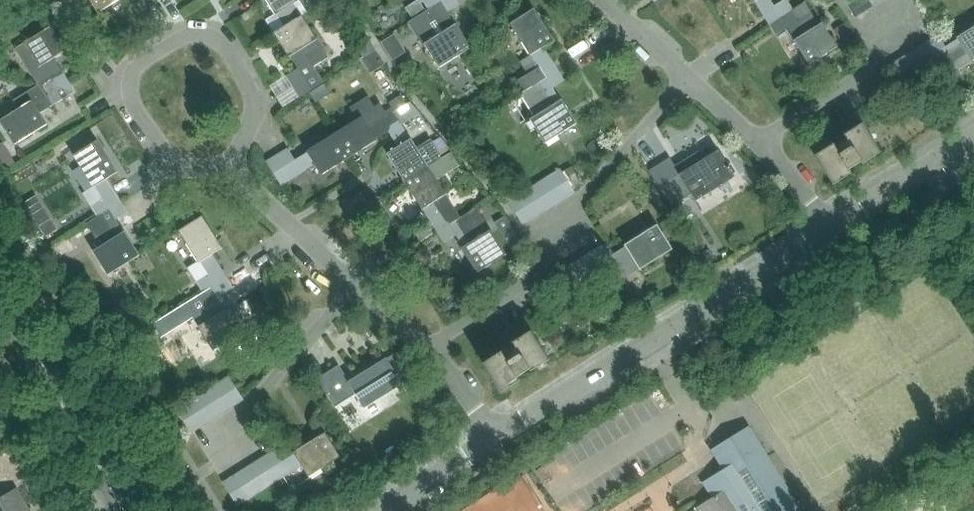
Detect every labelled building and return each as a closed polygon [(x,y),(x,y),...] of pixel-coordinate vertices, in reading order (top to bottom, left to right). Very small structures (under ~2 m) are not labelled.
[(98,13),(119,0),(90,0),(98,13)] [(303,15),(307,12),(300,0),(266,0),(276,15),(277,14),(285,26),(274,33),(274,34),(303,15)] [(408,22),(416,34),(421,30),(428,42),(424,44),(439,68),(471,48),(456,24),(455,25),(447,13),(458,6),(455,0),(443,0),(429,9),(426,11),(414,19),(408,22)] [(429,9),(443,0),(423,0),(429,9)] [(770,24),(793,10),(786,0),(783,0),(774,6),(770,0),(753,0),(754,2),(755,1),(770,24)] [(858,0),(843,0),(854,18),(865,11),(858,0)] [(865,11),(875,5),(872,0),(858,0),(865,11)] [(419,1),(407,8),(414,19),(426,11),(419,1)] [(822,23),(819,25),(804,2),(793,10),(770,24),(776,35),(788,28),(795,40),(794,41),(809,65),(837,47),(822,23)] [(520,93),(520,94),(557,71),(543,48),(554,41),(534,9),(510,24),(530,55),(534,60),(524,66),(529,73),(526,74),(517,80),(523,91),(520,93)] [(287,76),(293,87),(316,72),(323,83),(323,82),(313,67),(328,58),(316,39),(302,16),(303,15),(274,34),(289,57),(290,56),(298,69),(287,76)] [(14,50),(36,84),(37,85),(39,85),(46,96),(69,82),(54,59),(73,47),(58,23),(26,43),(14,50)] [(493,24),(475,35),(480,43),(498,31),(493,24)] [(844,24),(834,30),(841,41),(851,34),(844,24)] [(928,42),(942,65),(951,81),(962,74),(959,69),(973,60),(973,27),(956,38),(957,39),(945,47),(938,36),(928,42)] [(394,35),(381,42),(392,61),(405,53),(394,35)] [(928,42),(917,49),(931,71),(942,65),(928,42)] [(917,49),(907,55),(921,78),(931,71),(917,49)] [(907,55),(897,62),(911,84),(921,78),(907,55)] [(911,84),(897,62),(886,68),(900,91),(911,84)] [(557,71),(520,94),(527,104),(526,104),(534,117),(529,120),(544,144),(577,124),(562,100),(560,101),(553,88),(564,81),(557,71)] [(316,72),(293,87),(300,97),(323,83),(316,72)] [(395,87),(387,76),(377,83),(385,95),(395,87)] [(37,85),(36,85),(22,94),(28,102),(28,103),(1,120),(16,144),(47,125),(40,113),(75,92),(69,82),(46,96),(39,85),(37,85)] [(330,94),(323,83),(308,92),(315,103),(330,94)] [(388,131),(389,132),(387,128),(398,121),(393,113),(388,116),(380,103),(374,107),(368,96),(350,107),(357,120),(334,134),(349,158),(356,153),(362,150),(377,140),(376,139),(388,131)] [(401,97),(389,104),(394,113),(398,110),(406,105),(401,97)] [(387,154),(405,182),(428,167),(442,159),(437,151),(432,143),(430,140),(416,148),(410,139),(410,140),(398,121),(387,128),(389,132),(398,147),(387,154)] [(847,140),(841,143),(835,147),(834,144),(815,156),(833,185),(852,173),(849,169),(861,162),(862,164),(881,152),(863,123),(844,135),(847,140)] [(349,158),(334,134),(332,135),(306,151),(307,152),(295,160),(288,149),(277,156),(292,178),(314,164),(322,175),(349,158)] [(439,138),(432,143),(437,151),(442,159),(451,153),(452,153),(439,138)] [(97,141),(73,156),(80,168),(93,188),(82,194),(90,206),(97,218),(121,203),(115,194),(106,180),(117,173),(97,141)] [(670,158),(649,171),(652,177),(661,191),(662,194),(671,207),(692,194),(696,201),(735,177),(718,151),(718,150),(704,159),(698,151),(674,166),(670,158)] [(0,156),(0,164),(5,171),(15,165),(7,151),(0,156)] [(281,185),(292,178),(277,156),(267,162),(281,185)] [(422,210),(424,209),(432,222),(438,232),(461,218),(454,207),(445,195),(428,167),(405,182),(409,190),(412,194),(422,210)] [(560,169),(549,175),(564,199),(575,192),(573,190),(563,174),(560,169)] [(572,169),(563,174),(573,190),(582,185),(572,169)] [(549,175),(540,181),(554,205),(564,199),(549,175)] [(540,181),(529,188),(544,212),(554,205),(540,181)] [(529,188),(519,194),(534,218),(544,212),(529,188)] [(534,218),(519,194),(508,201),(523,225),(534,218)] [(97,218),(86,224),(100,247),(92,251),(108,276),(140,255),(125,232),(123,232),(116,220),(127,213),(121,203),(97,218)] [(491,231),(476,208),(461,218),(438,232),(444,242),(445,243),(456,235),(464,248),(462,249),(477,272),(485,268),(489,265),(506,255),(491,231)] [(43,209),(33,216),(47,238),(57,231),(43,209)] [(685,212),(677,217),(683,226),(691,221),(685,212)] [(179,231),(199,263),(212,255),(223,248),(203,216),(179,231)] [(495,223),(512,251),(522,244),(505,216),(495,223)] [(657,225),(666,240),(674,235),(665,220),(657,225)] [(607,243),(596,250),(610,272),(617,284),(640,269),(672,249),(666,240),(657,225),(625,245),(626,247),(614,254),(607,243)] [(67,240),(49,251),(55,261),(73,250),(67,240)] [(596,250),(586,256),(600,279),(610,272),(596,250)] [(195,282),(202,293),(226,278),(212,255),(199,263),(188,270),(195,282)] [(586,256),(576,262),(590,285),(600,279),(586,256)] [(233,289),(226,278),(202,293),(217,316),(198,327),(213,351),(246,331),(230,307),(229,308),(221,296),(233,289)] [(208,305),(201,294),(177,309),(183,320),(208,305)] [(360,333),(365,342),(372,338),(366,329),(360,333)] [(515,347),(509,351),(504,354),(502,352),(483,364),(501,393),(520,381),(518,377),(529,370),(530,372),(550,360),(531,331),(512,343),(515,347)] [(145,348),(137,336),(128,341),(136,354),(145,348)] [(335,406),(355,393),(364,409),(403,384),(386,358),(349,382),(338,366),(317,379),(332,401),(335,406)] [(228,376),(218,383),(233,406),(243,400),(228,376)] [(218,383),(208,389),(222,413),(233,406),(218,383)] [(208,389),(197,395),(212,419),(222,413),(208,389)] [(197,395),(187,402),(202,426),(212,419),(197,395)] [(202,426),(187,402),(176,408),(191,432),(202,426)] [(706,482),(715,497),(728,495),(737,510),(797,510),(800,509),(801,510),(802,510),(749,426),(749,427),(751,431),(714,454),(711,450),(710,451),(723,470),(702,483),(703,484),(706,482)] [(282,462),(289,473),(301,466),(308,477),(340,457),(325,433),(293,453),(294,454),(282,462)] [(264,457),(254,463),(269,486),(279,480),(264,457)] [(254,463),(244,470),(258,493),(269,486),(254,463)] [(244,470),(234,476),(248,499),(258,493),(244,470)] [(248,499),(234,476),(223,483),(237,506),(248,499)] [(16,490),(0,500),(0,510),(29,510),(16,490)] [(715,497),(695,509),(697,510),(737,510),(728,495),(715,497)]
